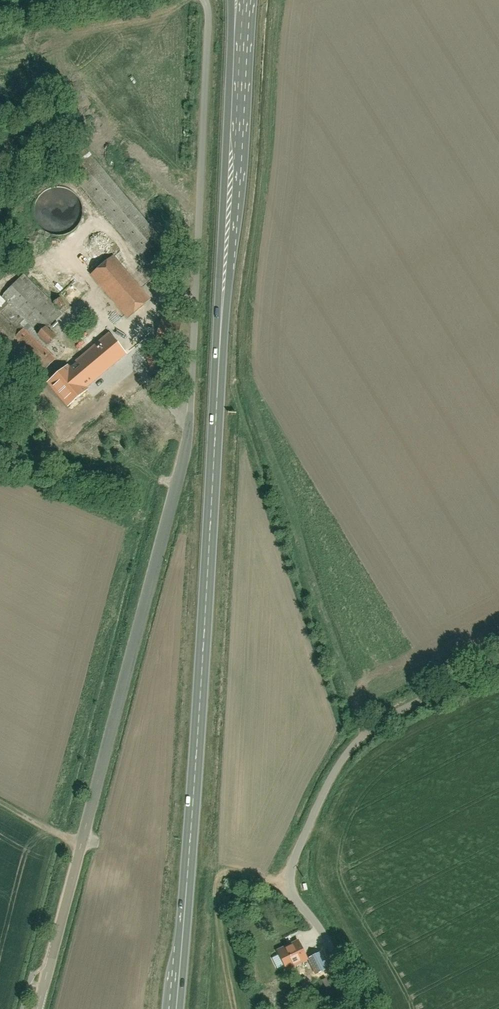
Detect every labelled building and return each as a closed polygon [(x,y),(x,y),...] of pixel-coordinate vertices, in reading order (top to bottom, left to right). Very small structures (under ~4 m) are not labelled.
[(148,301),(113,259),(91,277),(126,319),(148,301)] [(36,376),(54,359),(44,349),(55,338),(45,328),(59,314),(23,277),(2,297),(0,296),(0,339),(36,376)] [(126,355),(108,333),(46,385),(67,410),(87,393),(84,390),(126,355)] [(306,959),(298,941),(277,951),(286,969),(306,959)] [(323,963),(317,951),(307,956),(314,968),(323,963)]
